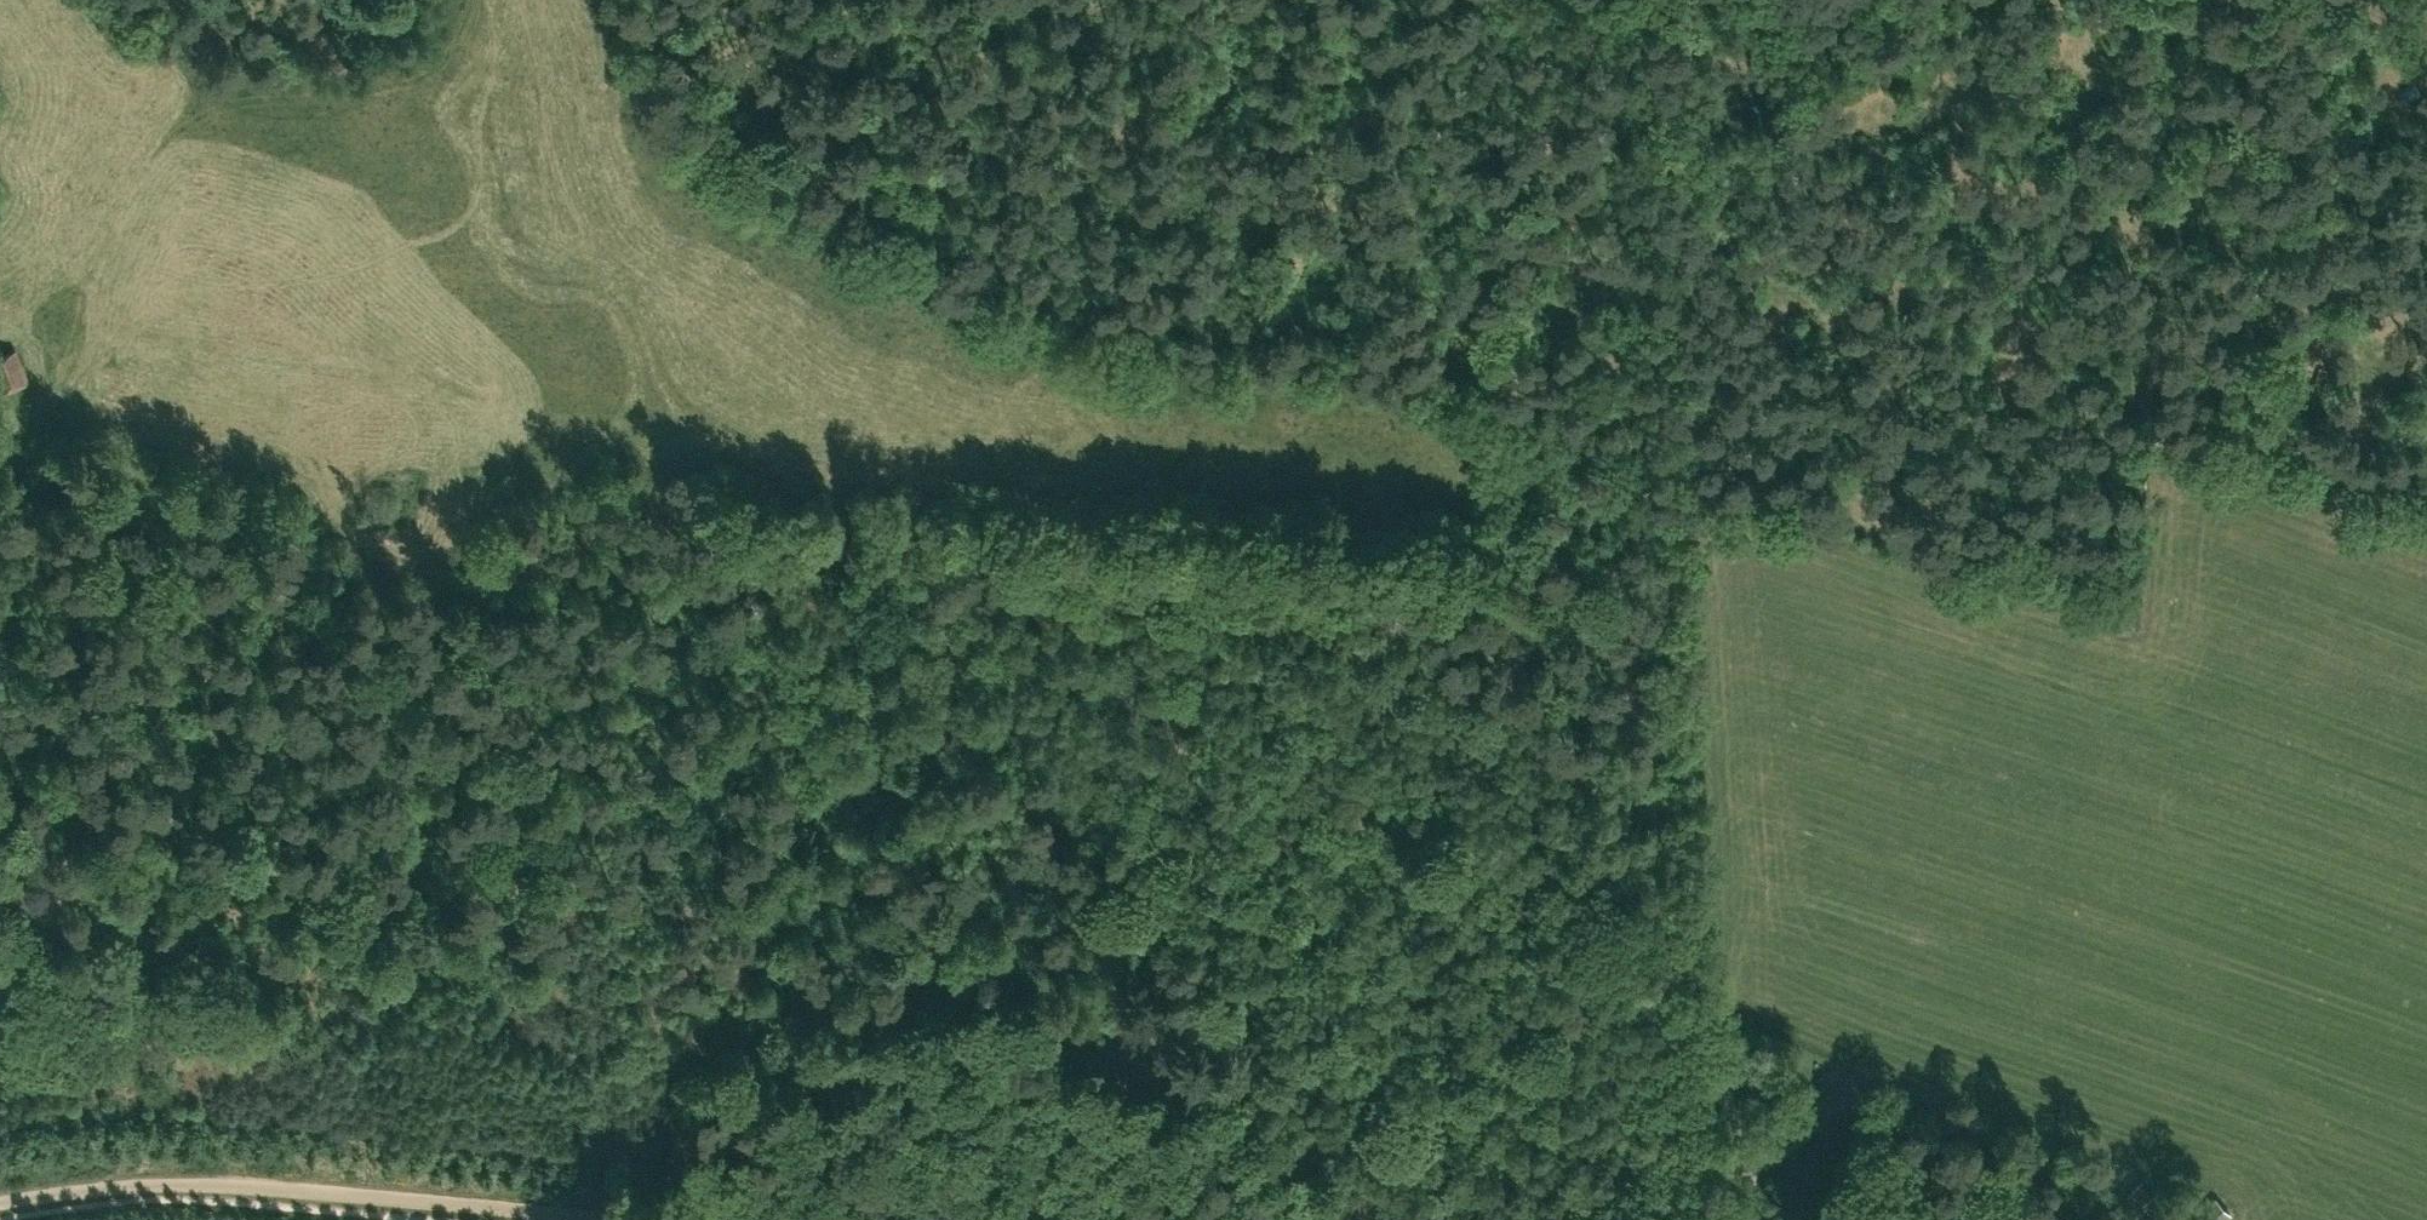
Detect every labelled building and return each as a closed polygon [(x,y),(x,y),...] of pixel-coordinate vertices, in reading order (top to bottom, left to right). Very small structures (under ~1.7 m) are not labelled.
[(28,381),(15,349),(0,355),(0,393),(28,381)] [(2144,1204),(2155,1194),(2142,1180),(2131,1191),(2144,1204)] [(2217,1199),(2195,1219),(2223,1219),(2230,1213),(2217,1199)]
